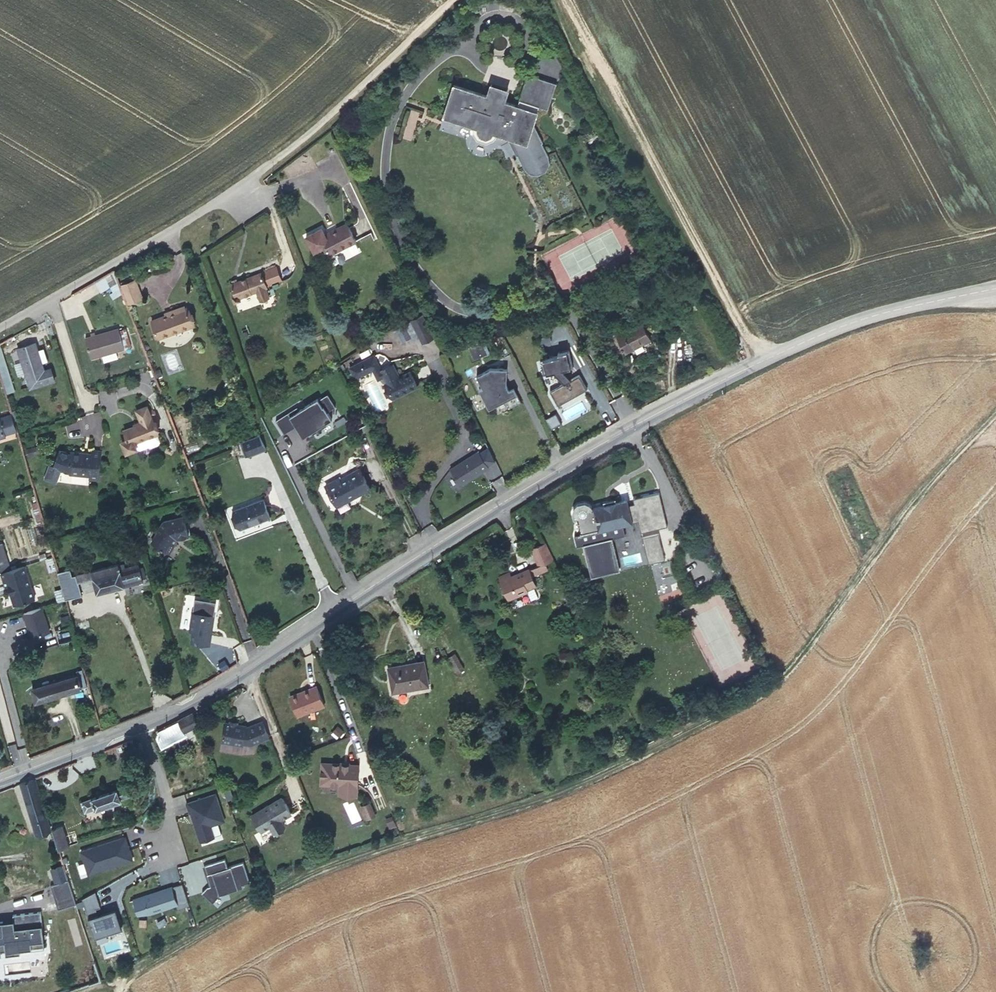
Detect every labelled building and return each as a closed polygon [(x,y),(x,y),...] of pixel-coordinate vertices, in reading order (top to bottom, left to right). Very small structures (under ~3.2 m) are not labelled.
[(498,134),(508,137),(517,156),(518,155),(524,168),(529,174),(538,177),(547,172),(549,163),(547,155),(541,142),(542,142),(533,123),(538,106),(547,109),(556,83),(527,74),(517,105),(504,101),(505,97),(488,92),(487,96),(453,85),(443,116),(473,126),(473,133),(477,140),(487,143),(494,140),(498,134)] [(411,140),(419,111),(411,109),(403,138),(411,140)] [(355,241),(346,224),(325,235),(321,228),(306,236),(314,252),(327,245),(331,254),(355,241)] [(118,282),(114,269),(95,280),(101,293),(118,282)] [(261,272),(230,283),(235,296),(232,297),(234,302),(240,300),(239,298),(256,292),(259,301),(269,297),(266,288),(267,288),(261,272)] [(142,298),(135,280),(121,285),(128,304),(142,298)] [(691,313),(700,308),(691,292),(682,297),(691,313)] [(158,338),(193,325),(187,308),(185,308),(184,306),(171,311),(171,313),(166,315),(152,320),(158,338)] [(420,338),(431,333),(422,315),(411,320),(411,321),(419,337),(420,338)] [(707,345),(714,342),(703,320),(697,324),(707,345)] [(412,340),(419,337),(411,321),(405,325),(411,337),(412,340)] [(621,333),(616,336),(625,353),(650,340),(641,322),(629,329),(627,325),(619,329),(621,333)] [(397,329),(403,341),(411,337),(405,325),(397,329)] [(130,346),(127,337),(126,337),(124,329),(119,331),(118,328),(85,338),(91,358),(130,346)] [(54,380),(50,368),(44,370),(42,364),(41,363),(38,364),(36,358),(39,357),(37,350),(35,344),(18,349),(30,388),(54,380)] [(470,349),(473,359),(485,354),(481,344),(470,349)] [(0,348),(0,376),(5,393),(13,390),(0,348)] [(47,362),(43,348),(37,350),(39,357),(36,358),(38,364),(41,363),(42,364),(47,362)] [(568,352),(557,355),(558,357),(540,363),(544,376),(554,373),(564,383),(549,391),(557,405),(587,389),(579,375),(571,379),(563,371),(573,368),(568,352)] [(374,355),(350,367),(355,378),(373,370),(378,380),(384,376),(381,370),(374,355)] [(392,398),(417,385),(410,372),(398,378),(392,364),(381,370),(384,376),(388,383),(385,384),(392,398)] [(491,368),(476,376),(482,388),(479,390),(489,409),(505,401),(509,408),(521,402),(513,387),(505,391),(504,389),(505,385),(506,385),(507,369),(491,368)] [(159,441),(157,434),(158,433),(147,406),(136,410),(141,423),(124,430),(127,439),(122,441),(126,452),(137,448),(140,449),(148,446),(151,446),(158,444),(159,441)] [(550,429),(561,423),(555,413),(545,419),(550,429)] [(1,423),(4,422),(4,425),(13,422),(11,415),(0,418),(0,438),(5,436),(4,434),(1,423)] [(16,431),(13,422),(4,425),(4,422),(1,423),(4,434),(16,431)] [(265,449),(259,434),(242,441),(248,456),(265,449)] [(248,456),(242,441),(239,442),(245,457),(248,456)] [(28,456),(39,453),(37,446),(26,449),(28,456)] [(924,464),(916,447),(909,450),(916,467),(924,464)] [(99,480),(101,451),(91,450),(91,454),(70,452),(70,455),(69,454),(68,453),(63,451),(61,451),(59,450),(53,466),(49,465),(44,478),(56,483),(60,470),(70,474),(89,476),(89,479),(99,480)] [(462,484),(488,468),(478,451),(450,469),(459,483),(462,484)] [(347,500),(369,488),(359,469),(341,479),(339,475),(335,478),(336,480),(325,485),(337,506),(340,512),(350,507),(347,500)] [(629,505),(633,522),(638,521),(641,533),(667,527),(660,492),(633,499),(634,503),(629,505)] [(270,517),(263,499),(233,510),(240,527),(258,520),(259,521),(270,517)] [(573,508),(572,512),(573,519),(577,518),(581,535),(588,533),(608,528),(621,525),(633,522),(629,505),(627,500),(593,508),(592,507),(589,504),(585,502),(577,504),(573,508)] [(43,520),(38,502),(32,504),(38,522),(43,520)] [(188,536),(183,517),(163,521),(151,542),(169,552),(174,543),(176,538),(188,536)] [(858,542),(865,539),(858,522),(851,525),(858,542)] [(621,525),(608,528),(610,539),(623,536),(621,525)] [(608,528),(588,533),(597,569),(615,565),(610,539),(608,528)] [(659,534),(642,538),(646,556),(658,554),(660,561),(665,560),(659,534)] [(1,543),(0,543),(0,566),(8,563),(1,543)] [(553,559),(545,543),(530,548),(538,565),(510,577),(509,575),(499,579),(508,598),(527,591),(526,589),(535,585),(531,576),(547,569),(544,563),(553,559)] [(648,564),(660,561),(658,554),(646,556),(648,564)] [(8,563),(0,566),(0,572),(10,569),(8,563)] [(143,582),(139,565),(125,569),(124,564),(119,565),(118,563),(72,576),(59,579),(65,599),(65,600),(81,596),(78,583),(94,579),(97,593),(124,586),(124,587),(143,582)] [(24,566),(1,573),(5,587),(8,586),(14,605),(34,599),(24,566)] [(72,576),(70,569),(58,572),(57,572),(59,579),(72,576)] [(65,599),(59,579),(57,572),(58,572),(45,575),(46,580),(47,579),(54,601),(65,599)] [(674,589),(669,588),(665,591),(666,597),(671,599),(676,595),(674,589)] [(41,608),(23,613),(30,637),(48,631),(41,608)] [(209,628),(212,625),(214,615),(193,612),(190,630),(193,631),(191,642),(208,645),(208,646),(211,634),(208,633),(209,628)] [(448,657),(457,673),(464,669),(455,653),(448,657)] [(388,667),(392,693),(428,687),(424,661),(388,667)] [(34,702),(86,686),(82,674),(77,675),(31,688),(34,702)] [(297,716),(324,705),(317,688),(310,691),(309,688),(289,696),(297,716)] [(184,732),(197,725),(193,712),(178,720),(184,732)] [(267,733),(262,721),(256,724),(261,735),(267,733)] [(250,745),(269,737),(267,733),(261,735),(256,724),(247,727),(246,727),(246,726),(236,724),(236,726),(230,725),(231,723),(225,722),(221,742),(243,746),(243,744),(243,742),(250,743),(250,745)] [(333,732),(338,737),(344,731),(338,726),(333,732)] [(339,794),(356,795),(358,765),(322,762),(321,783),(340,785),(339,794)] [(50,831),(34,778),(20,783),(36,835),(50,831)] [(121,800),(120,799),(130,795),(126,785),(81,801),(85,811),(95,808),(95,809),(121,800)] [(227,800),(233,797),(229,788),(223,790),(227,800)] [(215,794),(186,803),(189,813),(190,812),(200,842),(214,837),(210,825),(224,821),(215,794)] [(273,832),(284,826),(280,819),(290,813),(281,798),(252,815),(261,831),(269,826),(273,832)] [(368,803),(362,806),(367,818),(373,816),(368,803)] [(68,846),(62,826),(51,829),(58,850),(68,846)] [(132,859),(124,837),(96,846),(97,847),(92,848),(92,847),(80,851),(88,874),(132,859)] [(219,895),(243,887),(242,884),(249,882),(243,862),(227,867),(224,858),(204,865),(210,885),(206,886),(201,892),(212,903),(219,895)] [(68,879),(63,865),(51,870),(55,884),(68,879)] [(74,898),(68,879),(55,884),(50,885),(55,904),(74,898)] [(177,909),(189,905),(182,883),(133,899),(137,913),(147,909),(148,913),(175,904),(177,909)] [(99,907),(94,891),(81,898),(94,937),(121,928),(115,909),(97,915),(95,909),(99,907)] [(57,909),(75,903),(74,898),(55,904),(57,909)] [(40,912),(13,915),(13,920),(0,922),(0,952),(5,951),(6,954),(20,953),(20,950),(32,948),(31,942),(44,941),(40,912)]
